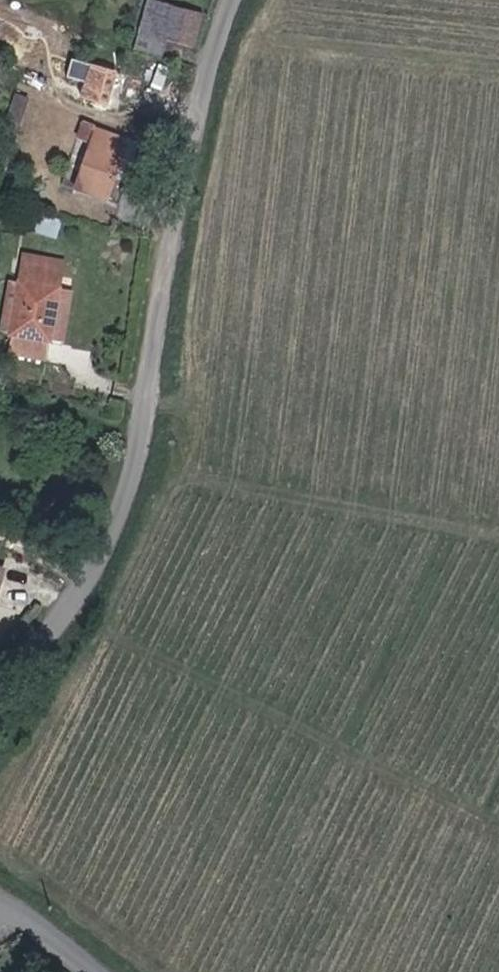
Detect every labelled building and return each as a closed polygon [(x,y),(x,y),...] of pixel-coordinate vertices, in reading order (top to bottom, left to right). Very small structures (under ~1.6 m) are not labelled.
[(207,15),(160,0),(154,0),(144,31),(171,40),(197,48),(207,15)] [(139,46),(166,55),(171,40),(144,31),(139,46)] [(86,98),(111,105),(122,69),(97,62),(86,98)] [(119,175),(130,140),(93,128),(94,125),(83,121),(78,138),(94,143),(80,188),(112,197),(119,175)] [(131,138),(130,140),(119,175),(135,180),(146,142),(131,138)] [(26,273),(65,279),(67,261),(28,255),(26,273)] [(54,352),(65,279),(26,273),(15,345),(54,352)] [(0,564),(0,594),(8,567),(0,564)]
